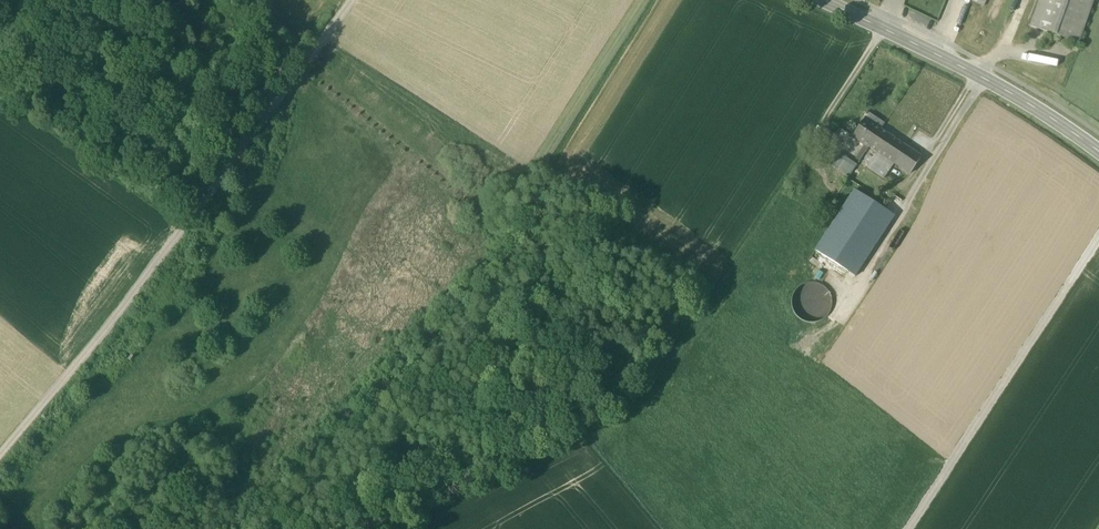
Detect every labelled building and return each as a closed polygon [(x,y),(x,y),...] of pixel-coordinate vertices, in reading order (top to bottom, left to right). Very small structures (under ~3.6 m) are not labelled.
[(1078,43),(1094,0),(1040,0),(1030,27),(1078,43)] [(865,120),(880,130),(885,124),(869,113),(865,120)] [(869,148),(869,147),(880,130),(865,120),(853,137),(865,145),(869,148)] [(905,147),(880,130),(869,147),(880,154),(894,164),(905,147)] [(869,148),(865,145),(855,159),(859,162),(869,148)] [(894,164),(910,174),(921,158),(905,147),(894,164)] [(830,165),(849,178),(857,166),(838,153),(830,165)] [(870,169),(884,179),(894,164),(880,154),(870,169)] [(889,205),(890,205),(895,197),(883,189),(877,197),(889,205)] [(894,217),(885,211),(854,191),(815,251),(855,277),(894,217)] [(890,205),(894,208),(899,199),(895,197),(890,205)] [(889,205),(885,211),(894,217),(898,211),(894,208),(890,205),(889,205)] [(815,323),(821,321),(827,317),(830,311),(832,305),(832,298),(829,292),(825,287),(819,284),(812,282),(806,283),(800,286),(795,291),(792,297),(792,304),(793,311),(797,316),(802,320),(808,323),(815,323)]
